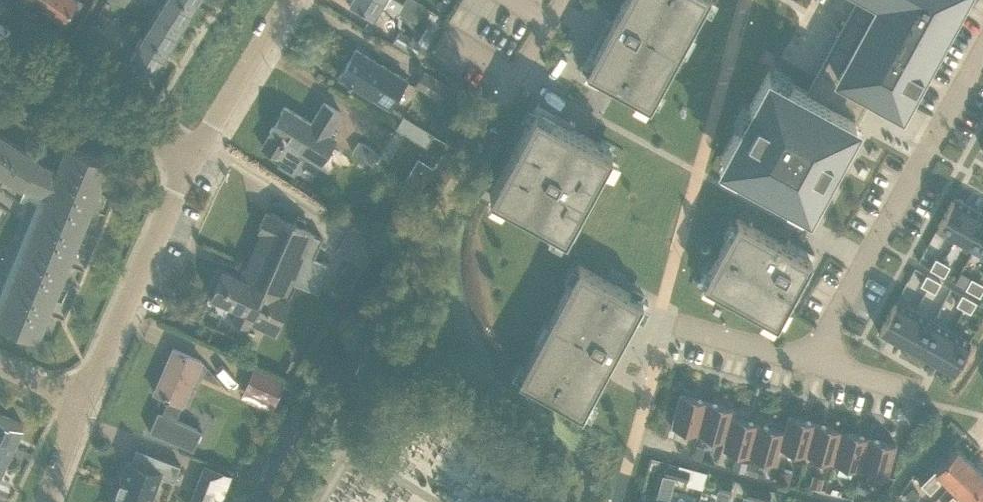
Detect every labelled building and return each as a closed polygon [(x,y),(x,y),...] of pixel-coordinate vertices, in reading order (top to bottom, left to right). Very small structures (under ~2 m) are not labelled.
[(42,5),(63,19),(70,8),(76,11),(83,0),(45,0),(42,5)] [(181,28),(194,7),(184,0),(165,0),(157,14),(181,28)] [(349,0),(374,15),(383,0),(350,0),(349,0)] [(418,0),(404,0),(403,2),(419,12),(424,4),(418,0)] [(586,70),(650,105),(707,0),(624,0),(586,70)] [(846,29),(834,23),(827,34),(839,41),(811,94),(769,70),(721,157),(808,204),(855,118),(854,117),(868,92),(902,110),(961,0),(862,0),(846,29)] [(419,12),(403,2),(397,11),(414,21),(419,12)] [(143,36),(167,50),(181,28),(157,14),(143,36)] [(108,32),(92,22),(86,32),(102,41),(108,32)] [(422,43),(400,30),(392,42),(414,55),(422,43)] [(167,50),(143,36),(130,58),(154,72),(167,50)] [(356,48),(339,76),(390,107),(407,79),(356,48)] [(448,85),(424,69),(414,84),(439,100),(448,85)] [(745,101),(752,79),(740,75),(734,98),(745,101)] [(270,133),(262,146),(281,158),(277,164),(294,174),(306,154),(318,161),(314,168),(326,176),(340,152),(330,146),(335,137),(328,133),(341,112),(324,101),(311,122),(285,106),(269,132),(270,133)] [(612,150),(535,109),(489,193),(566,235),(612,150)] [(419,175),(440,140),(412,123),(391,158),(419,175)] [(66,145),(57,168),(38,161),(39,160),(0,133),(0,171),(22,186),(23,184),(47,194),(0,308),(0,321),(38,337),(109,163),(66,145)] [(379,154),(359,141),(353,152),(372,164),(379,154)] [(955,197),(936,230),(955,240),(973,208),(955,197)] [(955,240),(973,250),(982,232),(982,213),(973,208),(955,240)] [(299,225),(271,212),(242,278),(223,270),(211,296),(249,313),(247,318),(274,330),(288,299),(283,297),(291,279),(317,291),(330,263),(314,256),(322,238),(311,233),(312,231),(299,225)] [(812,259),(738,218),(703,282),(777,322),(812,259)] [(377,244),(350,227),(335,250),(348,258),(330,287),(344,296),(377,244)] [(973,250),(982,256),(982,232),(973,250)] [(936,258),(930,268),(937,272),(943,262),(936,258)] [(943,262),(937,272),(944,276),(950,266),(943,262)] [(643,300),(579,265),(518,377),(582,412),(643,300)] [(927,274),(921,284),(928,288),(934,278),(927,274)] [(934,278),(928,288),(935,292),(941,281),(934,278)] [(972,278),(966,288),(973,292),(979,282),(972,278)] [(973,292),(980,296),(982,290),(982,284),(979,282),(973,292)] [(963,294),(957,304),(964,308),(970,297),(963,294)] [(970,297),(964,308),(971,312),(977,301),(970,297)] [(898,299),(879,332),(898,342),(916,309),(898,299)] [(916,309),(898,342),(916,352),(934,319),(916,309)] [(934,319),(916,352),(934,362),(952,329),(934,319)] [(952,329),(934,362),(952,373),(971,340),(952,329)] [(201,360),(173,348),(154,392),(166,397),(159,411),(156,409),(146,430),(190,450),(200,429),(174,418),(180,404),(182,404),(201,360)] [(285,381),(253,367),(240,397),(272,411),(285,381)] [(698,434),(707,401),(680,394),(671,426),(698,434)] [(724,441),(732,416),(734,409),(707,401),(698,434),(724,441)] [(23,424),(0,413),(0,439),(13,445),(23,424)] [(784,431),(780,449),(806,456),(815,423),(788,415),(784,431)] [(749,457),(758,424),(732,416),(724,441),(721,449),(749,457)] [(815,423),(806,456),(833,463),(842,430),(815,423)] [(758,424),(749,457),(776,464),(780,449),(784,431),(758,424)] [(842,430),(833,463),(860,470),(869,437),(842,430)] [(869,437),(860,470),(887,478),(896,445),(869,437)] [(13,445),(0,439),(0,465),(3,466),(13,445)] [(941,475),(950,484),(972,462),(957,447),(935,469),(921,484),(930,492),(941,482),(937,478),(941,475)] [(156,456),(150,471),(127,462),(112,501),(151,501),(161,476),(174,481),(180,465),(156,456)] [(982,481),(982,473),(972,462),(950,484),(960,494),(956,498),(953,494),(945,501),(962,501),(982,481)] [(205,464),(191,501),(221,501),(232,474),(205,464)] [(664,473),(676,477),(678,467),(667,464),(664,473)] [(690,471),(678,467),(676,477),(687,480),(690,471)] [(732,482),(721,479),(718,488),(730,491),(732,482)] [(962,501),(982,501),(982,481),(962,501)] [(745,496),(757,499),(759,489),(748,486),(745,496)] [(771,492),(759,489),(757,499),(768,501),(771,492)]
